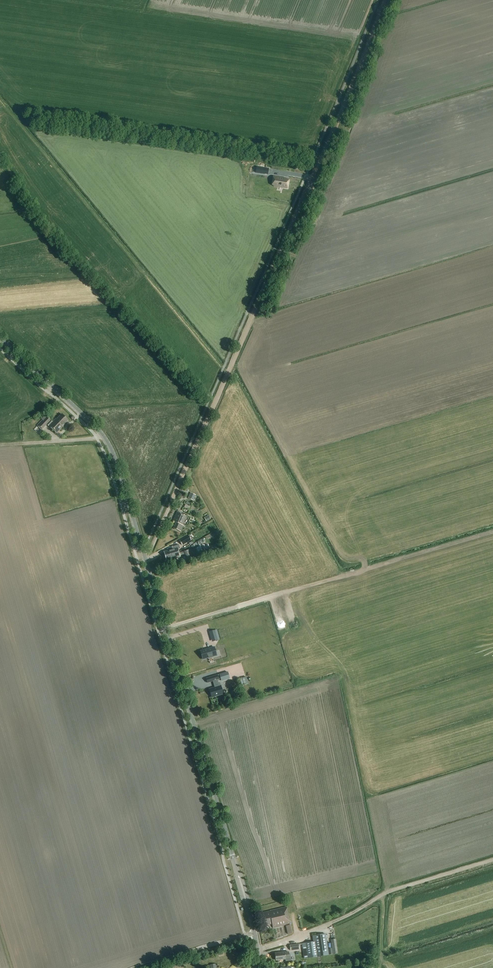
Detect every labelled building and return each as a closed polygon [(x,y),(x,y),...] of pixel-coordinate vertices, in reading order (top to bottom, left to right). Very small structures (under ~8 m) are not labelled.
[(274,176),(273,180),(276,181),(276,185),(288,187),(289,179),(285,179),(285,177),(274,176)] [(36,425),(41,429),(46,424),(56,434),(64,425),(64,424),(68,420),(61,414),(56,419),(56,418),(52,422),(47,416),(42,421),(41,420),(36,425)] [(176,523),(174,527),(180,530),(183,525),(182,525),(185,516),(176,512),(172,521),(176,523)] [(179,540),(181,545),(191,540),(188,535),(179,540)] [(206,538),(198,541),(199,546),(197,547),(199,552),(210,548),(206,538)] [(163,552),(164,556),(178,551),(178,549),(179,548),(178,544),(171,546),(172,549),(168,550),(163,552)] [(183,551),(186,559),(192,558),(189,550),(183,551)] [(178,551),(164,556),(165,559),(170,558),(170,559),(174,557),(174,558),(180,557),(178,551)] [(214,646),(201,650),(203,659),(209,657),(213,656),(217,655),(214,646)] [(217,675),(219,679),(221,679),(221,681),(230,678),(228,672),(217,675)] [(242,680),(250,678),(248,672),(240,674),(242,680)] [(215,688),(209,689),(211,697),(223,694),(221,686),(220,684),(219,685),(217,680),(218,680),(213,681),(215,688)] [(287,907),(262,913),(265,926),(272,924),(273,928),(291,924),(287,907)] [(313,942),(302,944),(304,959),(338,954),(336,939),(331,939),(332,948),(327,949),(325,934),(312,936),(313,942)] [(285,952),(275,953),(276,961),(285,959),(286,961),(291,961),(290,954),(289,954),(289,952),(285,953),(285,952)]
